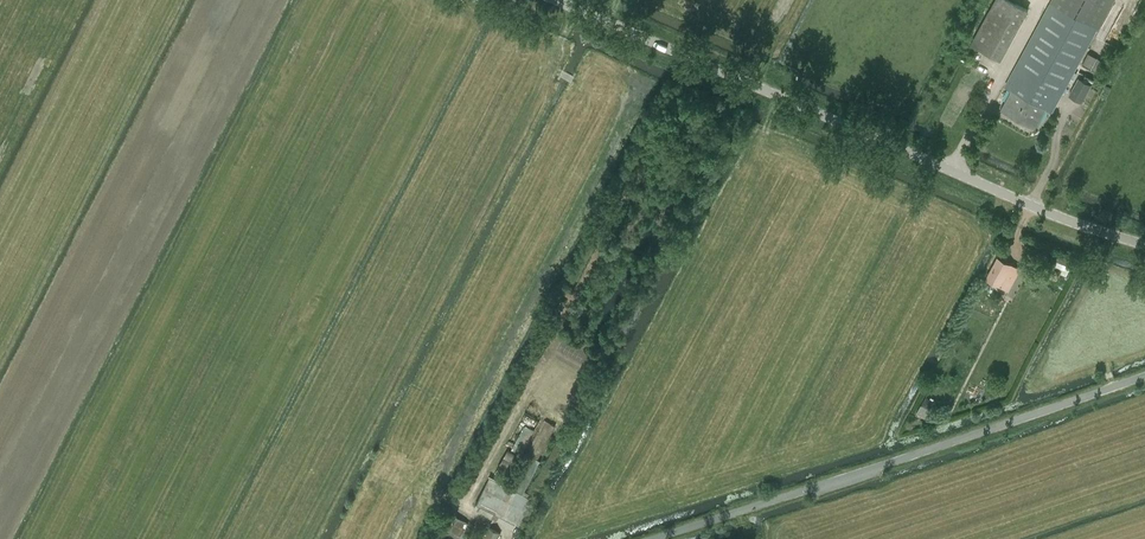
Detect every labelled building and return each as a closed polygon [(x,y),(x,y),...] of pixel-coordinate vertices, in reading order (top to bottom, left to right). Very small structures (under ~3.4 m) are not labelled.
[(1027,9),(1010,0),(994,0),(970,43),(999,59),(1027,9)] [(1005,86),(1011,89),(1001,109),(1035,127),(1045,108),(1052,111),(1097,29),(1098,29),(1114,0),(1052,0),(1005,86)] [(1081,101),(1090,84),(1077,78),(1068,94),(1081,101)] [(999,257),(987,278),(1007,289),(1018,268),(999,257)] [(1067,275),(1070,266),(1055,260),(1051,269),(1067,275)] [(536,415),(543,400),(539,398),(532,413),(536,415)] [(540,461),(533,457),(550,423),(547,421),(511,489),(490,478),(477,503),(515,523),(528,497),(523,494),(540,461)] [(508,449),(497,470),(507,475),(532,428),(524,424),(511,450),(508,449)] [(371,479),(368,485),(373,487),(376,482),(371,479)] [(466,521),(455,515),(448,529),(455,533),(454,534),(463,538),(466,538),(473,526),(466,522),(466,521)] [(518,537),(522,529),(517,526),(513,534),(518,537)] [(498,533),(489,528),(484,538),(495,538),(498,533)]
